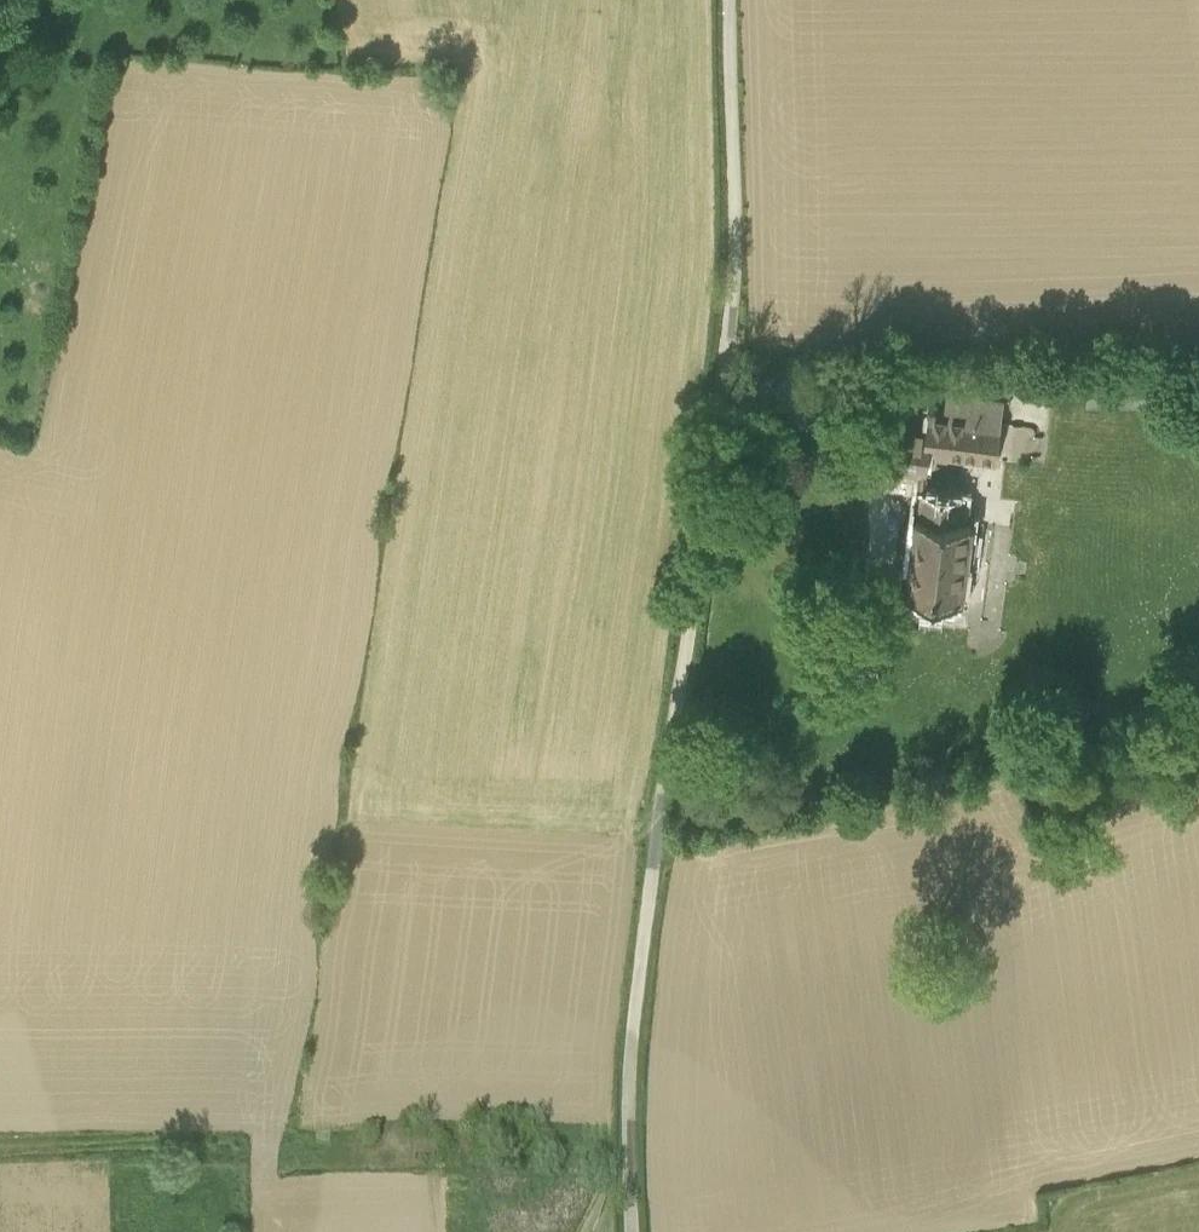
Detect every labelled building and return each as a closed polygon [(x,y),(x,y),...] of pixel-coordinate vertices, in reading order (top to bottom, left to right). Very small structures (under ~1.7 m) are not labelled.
[(948,393),(945,416),(932,414),(932,411),(930,410),(928,431),(895,427),(896,423),(894,423),(888,469),(924,473),(927,451),(993,459),(997,422),(994,422),(997,399),(948,393)] [(921,488),(911,568),(902,566),(899,592),(934,596),(933,604),(952,607),(953,599),(961,600),(965,561),(975,562),(978,536),(968,535),(970,523),(973,523),(973,521),(970,521),(971,512),(962,511),(964,493),(949,491),(949,490),(940,489),(940,490),(921,488)]
